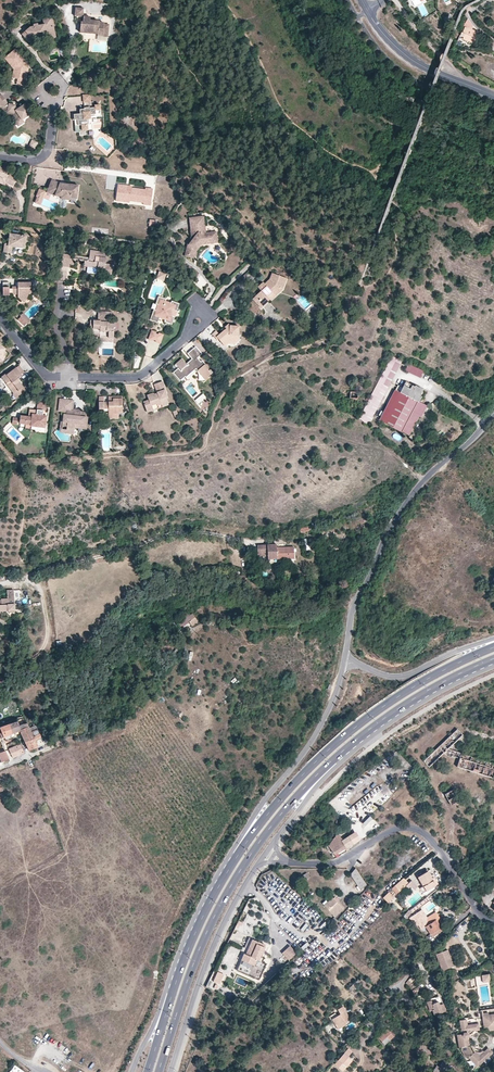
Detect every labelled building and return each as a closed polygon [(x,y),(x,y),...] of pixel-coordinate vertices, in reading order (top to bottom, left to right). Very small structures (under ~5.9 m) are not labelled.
[(96,36),(107,37),(108,25),(104,25),(104,23),(99,23),(99,21),(90,21),(90,17),(83,17),(84,9),(75,8),(75,16),(79,17),(81,17),(81,23),(79,22),(78,33),(96,34),(96,36)] [(54,32),(51,17),(45,19),(46,23),(44,24),(38,26),(38,24),(33,25),(34,29),(32,29),(31,27),(23,34),(29,41),(32,38),(34,37),(35,37),(34,35),(40,34),(41,37),(47,35),(46,34),(54,32)] [(474,26),(468,18),(465,25),(472,28),(474,26)] [(479,32),(466,27),(463,36),(464,37),(464,39),(473,42),(476,41),(477,39),(478,40),(479,37),(478,36),(479,32)] [(29,67),(23,61),(25,59),(16,48),(7,56),(17,68),(15,78),(18,79),(17,84),(25,86),(29,67)] [(15,78),(17,68),(7,56),(4,58),(14,69),(12,78),(15,78)] [(30,110),(26,104),(20,108),(16,107),(14,108),(10,108),(9,105),(7,105),(8,102),(3,95),(0,95),(0,110),(1,109),(3,108),(4,111),(3,112),(2,116),(5,119),(16,120),(19,118),(21,118),(22,120),(23,119),(29,116),(26,112),(30,110)] [(90,101),(85,101),(85,106),(84,106),(84,109),(85,113),(80,113),(72,114),(73,120),(75,119),(75,125),(82,125),(82,130),(80,130),(80,131),(80,135),(86,134),(85,130),(90,129),(89,124),(89,118),(90,118),(91,116),(96,115),(96,114),(101,114),(101,108),(100,108),(100,104),(95,104),(95,107),(90,107),(90,101)] [(13,187),(17,178),(9,174),(8,176),(0,171),(0,183),(2,185),(4,184),(5,183),(13,187)] [(52,190),(55,182),(51,181),(47,193),(55,196),(57,192),(52,190)] [(79,185),(60,183),(55,182),(52,190),(57,192),(55,196),(62,197),(62,199),(67,199),(71,200),(71,198),(77,198),(79,185)] [(132,185),(117,184),(115,201),(129,202),(130,201),(143,202),(143,204),(150,205),(152,188),(145,187),(145,189),(131,187),(132,185)] [(42,200),(45,192),(39,190),(37,198),(38,198),(36,204),(38,205),(40,199),(42,200)] [(214,238),(214,243),(218,243),(217,232),(209,233),(209,234),(206,235),(206,233),(204,233),(203,227),(205,227),(204,217),(196,217),(197,227),(193,228),(193,236),(195,237),(192,240),(191,241),(187,245),(186,246),(185,254),(194,256),(195,251),(202,243),(203,245),(207,244),(206,239),(214,238)] [(21,245),(25,245),(26,236),(10,234),(8,244),(5,244),(3,252),(11,253),(12,247),(20,248),(21,245)] [(107,273),(111,274),(112,265),(105,264),(107,253),(90,250),(89,258),(88,261),(84,261),(84,266),(97,269),(97,271),(104,273),(107,273)] [(70,259),(71,255),(63,254),(61,266),(69,267),(69,264),(73,265),(74,259),(70,259)] [(167,274),(160,272),(157,279),(164,281),(167,274)] [(253,299),(262,308),(271,300),(268,297),(278,287),(283,289),(286,278),(272,273),(270,280),(265,284),(264,283),(261,286),(262,287),(260,290),(261,291),(253,299)] [(12,294),(11,290),(9,290),(9,284),(2,284),(2,297),(9,297),(9,294),(12,294)] [(12,294),(12,295),(17,295),(17,299),(20,302),(25,302),(28,299),(28,298),(30,298),(33,295),(33,294),(35,292),(32,289),(30,289),(30,284),(17,284),(17,288),(11,288),(11,290),(12,294)] [(268,297),(271,300),(283,289),(278,287),(268,297)] [(165,322),(172,325),(175,317),(172,316),(174,310),(177,311),(180,304),(172,301),(171,304),(166,302),(167,299),(159,297),(156,304),(159,305),(157,311),(154,310),(151,320),(158,323),(161,317),(166,319),(165,322)] [(108,338),(113,338),(114,331),(113,332),(114,328),(115,328),(116,323),(107,322),(108,318),(111,318),(112,312),(98,311),(98,317),(104,317),(103,322),(100,322),(101,321),(98,321),(90,321),(90,327),(93,327),(93,332),(100,333),(100,336),(108,337),(108,338)] [(21,317),(27,324),(30,321),(23,314),(21,317)] [(27,324),(21,317),(18,320),(25,327),(27,324)] [(220,339),(226,346),(230,342),(235,343),(238,340),(238,335),(239,335),(240,327),(231,327),(229,325),(226,328),(228,330),(226,331),(225,331),(220,335),(217,331),(213,334),(218,341),(220,339)] [(6,349),(1,345),(0,345),(0,362),(1,363),(3,360),(3,361),(8,354),(5,351),(6,349)] [(208,377),(213,373),(203,361),(202,363),(198,359),(203,355),(197,347),(189,354),(193,359),(188,363),(190,365),(189,366),(183,359),(177,364),(183,371),(182,372),(179,369),(174,373),(181,382),(186,377),(186,378),(197,370),(203,377),(206,375),(208,377)] [(359,420),(366,425),(401,360),(392,357),(383,374),(372,394),(359,420)] [(420,378),(423,371),(409,364),(405,371),(420,378)] [(14,386),(10,389),(14,393),(12,394),(17,400),(27,392),(19,382),(19,378),(22,375),(21,374),(25,372),(19,365),(16,368),(15,367),(2,377),(7,384),(10,381),(14,386)] [(213,373),(208,377),(206,375),(203,377),(208,383),(211,380),(210,379),(215,375),(213,373)] [(163,408),(169,406),(166,398),(168,398),(166,393),(163,382),(155,385),(159,396),(159,397),(156,398),(155,397),(154,394),(147,396),(149,400),(144,402),(146,410),(152,408),(151,406),(157,404),(158,406),(162,405),(163,408)] [(420,388),(416,386),(415,387),(406,382),(401,393),(395,390),(379,420),(403,433),(403,432),(409,435),(419,416),(421,417),(427,406),(420,402),(423,397),(421,396),(424,390),(420,388)] [(206,397),(203,393),(196,400),(198,403),(206,397)] [(109,414),(119,414),(118,413),(123,413),(122,399),(113,399),(113,402),(109,402),(104,402),(104,404),(99,405),(99,414),(104,414),(104,409),(108,409),(109,414)] [(78,425),(78,427),(84,428),(85,425),(84,425),(84,423),(83,423),(84,418),(85,417),(86,414),(80,413),(80,414),(76,413),(77,412),(71,411),(72,408),(68,407),(69,401),(61,400),(60,408),(65,408),(64,411),(67,411),(67,416),(65,416),(64,421),(63,421),(62,427),(67,427),(67,429),(74,430),(74,427),(74,424),(75,422),(78,422),(78,425)] [(31,425),(31,426),(45,428),(47,416),(43,416),(43,411),(45,411),(46,403),(38,402),(36,415),(32,414),(32,417),(20,416),(20,419),(13,418),(12,424),(17,425),(18,421),(20,421),(20,424),(25,425),(31,425)] [(295,558),(294,547),(277,548),(276,544),(258,545),(258,558),(268,558),(268,560),(283,559),(295,558)] [(6,599),(4,599),(9,612),(13,612),(13,590),(6,590),(6,599)] [(7,611),(7,612),(9,612),(4,599),(0,599),(0,611),(7,611)] [(180,629),(189,623),(191,626),(197,622),(192,614),(189,616),(188,614),(183,617),(185,619),(177,625),(180,629)] [(20,727),(17,721),(16,719),(13,721),(14,722),(11,723),(10,721),(9,722),(9,723),(8,724),(12,734),(15,733),(17,732),(20,731),(24,729),(23,725),(20,727)] [(8,724),(4,726),(3,724),(0,725),(0,727),(0,728),(0,735),(1,739),(11,735),(12,739),(17,737),(15,733),(12,734),(8,724)] [(39,748),(45,746),(38,730),(31,733),(29,729),(29,727),(24,729),(20,731),(29,751),(39,748)] [(493,740),(493,736),(470,729),(469,733),(493,740)] [(463,736),(464,736),(458,730),(424,761),(429,767),(444,753),(447,756),(452,757),(452,756),(455,757),(459,758),(457,767),(493,778),(493,776),(493,763),(448,750),(454,745),(458,750),(468,741),(463,736)] [(20,744),(8,749),(13,757),(14,757),(22,753),(24,753),(20,744)] [(8,759),(5,751),(0,753),(0,760),(1,762),(4,761),(8,759)] [(38,802),(34,783),(30,784),(25,785),(29,803),(38,802)] [(460,800),(451,786),(442,791),(452,805),(460,800)] [(351,808),(355,813),(364,805),(360,800),(351,808)] [(358,828),(366,837),(379,825),(370,816),(358,828)] [(329,845),(330,848),(335,854),(338,852),(345,848),(348,846),(352,844),(360,839),(356,832),(343,840),(340,834),(334,838),(329,845)] [(362,876),(356,868),(350,874),(355,882),(362,876)] [(437,885),(432,876),(429,870),(419,876),(427,890),(437,885)] [(309,876),(306,871),(298,876),(301,881),(309,876)] [(367,885),(362,876),(355,882),(361,891),(362,890),(367,885)] [(406,877),(393,888),(398,894),(407,886),(411,889),(413,886),(416,890),(420,887),(413,879),(410,882),(408,880),(406,877)] [(389,902),(395,897),(391,892),(386,898),(389,902)] [(340,906),(334,898),(332,896),(327,900),(323,903),(323,904),(325,906),(334,916),(342,908),(340,906)] [(437,925),(441,923),(437,916),(436,915),(424,922),(423,920),(421,916),(419,913),(411,917),(414,922),(415,921),(418,926),(419,925),(422,930),(423,930),(427,927),(433,937),(441,933),(437,925)] [(437,916),(441,923),(442,923),(437,913),(423,920),(424,922),(436,915),(437,916)] [(262,961),(268,949),(258,944),(258,942),(249,938),(246,945),(244,950),(247,952),(246,954),(244,953),(241,960),(237,969),(259,979),(266,963),(262,961)] [(289,960),(296,953),(289,945),(281,953),(289,960)] [(436,954),(442,971),(454,966),(448,950),(436,954)] [(217,971),(213,981),(222,984),(225,974),(217,971)] [(489,974),(481,975),(482,983),(490,982),(489,974)] [(350,992),(361,984),(358,981),(348,988),(350,992)] [(442,1014),(438,1003),(432,1005),(433,1007),(430,1007),(434,1016),(442,1014)] [(348,1014),(343,1005),(338,1009),(340,1013),(332,1018),(338,1029),(347,1024),(346,1022),(345,1020),(347,1019),(350,1017),(348,1014)] [(485,1017),(484,1014),(481,1015),(478,1015),(480,1034),(486,1033),(493,1032),(493,1015),(485,1017)] [(466,1044),(465,1040),(466,1037),(470,1033),(476,1032),(475,1025),(464,1027),(463,1021),(458,1022),(455,1022),(457,1036),(453,1037),(455,1050),(458,1049),(457,1052),(461,1058),(465,1060),(465,1059),(474,1070),(489,1055),(484,1049),(476,1058),(471,1053),(469,1055),(465,1048),(466,1048),(466,1044)] [(386,1037),(389,1040),(395,1035),(389,1028),(378,1039),(382,1042),(386,1037)] [(341,1066),(348,1057),(352,1052),(348,1049),(337,1062),(341,1066)] [(351,1059),(348,1057),(341,1066),(344,1068),(351,1059)]
